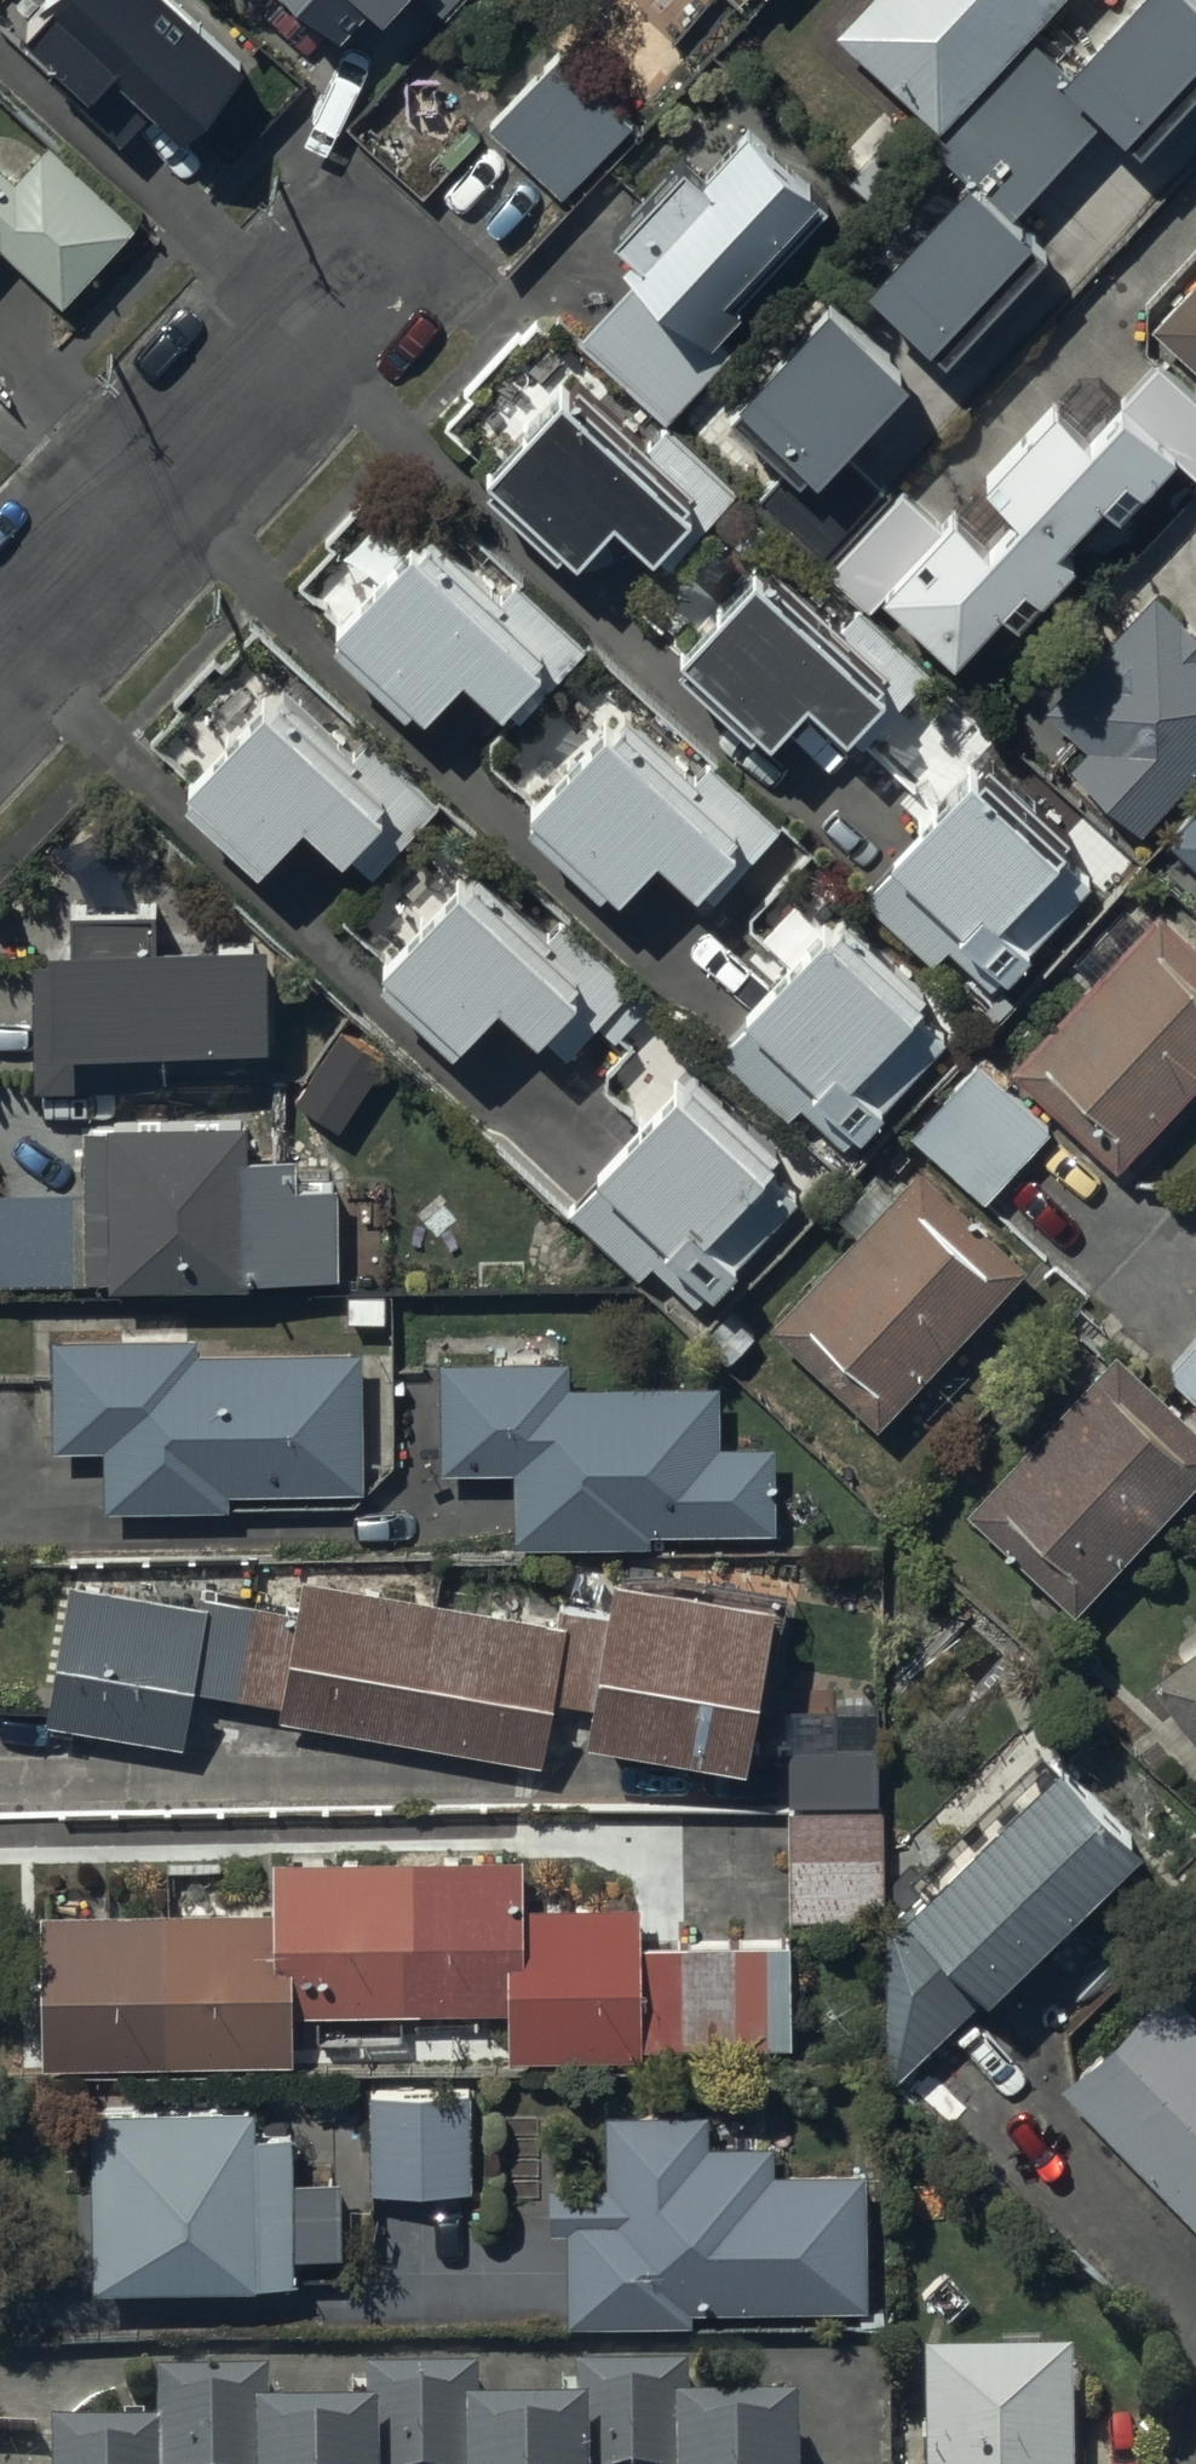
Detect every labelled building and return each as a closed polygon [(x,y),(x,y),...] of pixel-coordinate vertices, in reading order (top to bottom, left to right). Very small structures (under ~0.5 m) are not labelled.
[(246,68),(174,0),(45,0),(43,2),(49,9),(28,32),(69,70),(60,79),(124,138),(158,101),(188,129),(246,68)] [(344,30),(370,0),(310,0),(344,30)] [(386,13),(398,0),(372,0),(386,13)] [(449,10),(458,0),(437,0),(449,10)] [(749,14),(763,0),(734,0),(749,14)] [(838,33),(942,129),(1062,0),(868,0),(838,33)] [(1070,68),(1035,35),(932,144),(973,183),(874,289),(949,360),(1047,256),(1008,220),(1107,115),(1145,151),(1195,97),(1195,0),(1134,0),(1070,68)] [(635,126),(563,55),(493,126),(566,197),(635,126)] [(687,162),(619,237),(641,256),(630,267),(644,280),(588,343),(670,416),(729,351),(720,343),(745,315),(739,310),(828,211),(820,203),(822,198),(750,132),(707,180),(687,162)] [(0,164),(0,250),(3,247),(66,304),(139,225),(51,144),(18,180),(0,164)] [(1153,328),(1195,367),(1195,282),(1153,328)] [(918,379),(834,302),(731,412),(794,469),(764,501),(825,557),(887,490),(848,454),(918,379)] [(1159,361),(1123,400),(1089,368),(944,522),(907,487),(827,571),(871,613),(888,595),(960,662),(1007,612),(1022,626),(1075,569),(1059,554),(1108,502),(1127,519),(1180,463),(1195,478),(1195,396),(1159,361)] [(565,396),(493,476),(503,486),(497,493),(563,553),(569,546),(582,558),(617,519),(657,555),(692,516),(688,510),(700,497),(580,390),(570,400),(565,396)] [(417,556),(345,636),(355,646),(348,653),(415,713),(421,706),(434,717),(469,679),(509,715),(544,676),(540,669),(552,657),(431,550),(422,560),(417,556)] [(757,579),(684,659),(695,668),(688,676),(754,736),(761,729),(774,740),(809,701),(849,737),(884,699),(880,692),(891,680),(771,573),(762,583),(757,579)] [(1159,595),(1049,711),(1092,752),(1076,769),(1144,833),(1195,778),(1195,630),(1159,595)] [(256,705),(184,785),(194,794),(188,802),(254,862),(260,855),(273,866),(308,828),(348,863),(383,825),(379,818),(391,806),(271,699),(261,709),(256,705)] [(612,736),(540,816),(550,825),(543,833),(610,893),(616,886),(629,897),(664,858),(704,895),(739,856),(735,850),(746,837),(626,730),(617,740),(612,736)] [(1097,885),(978,772),(861,895),(935,966),(953,947),(998,989),(1097,885)] [(1171,841),(1195,865),(1195,814),(1171,841)] [(452,884),(379,965),(390,974),(383,982),(449,1042),(456,1035),(469,1046),(504,1007),(544,1043),(579,1005),(575,998),(586,986),(466,879),(457,889),(452,884)] [(276,1048),(275,942),(161,944),(161,910),(73,912),(73,947),(56,948),(56,963),(37,963),(39,1086),(156,1085),(156,1071),(227,1070),(226,1049),(276,1048)] [(1163,915),(1015,1074),(1123,1174),(1195,1095),(1195,945),(1163,915)] [(955,1042),(836,929),(719,1052),(793,1123),(811,1104),(855,1146),(955,1042)] [(1049,1121),(972,1051),(908,1121),(984,1191),(1049,1121)] [(802,1200),(683,1087),(566,1210),(640,1281),(658,1262),(702,1304),(802,1200)] [(114,1131),(90,1131),(91,1280),(114,1280),(114,1290),(255,1288),(255,1282),(345,1281),(344,1186),(301,1187),(301,1160),(250,1160),(249,1125),(114,1126),(114,1131)] [(1031,1271),(924,1171),(776,1330),(883,1429),(1031,1271)] [(1163,1364),(1195,1396),(1195,1330),(1163,1364)] [(199,1338),(56,1341),(58,1452),(106,1451),(107,1512),(232,1510),(231,1495),(366,1492),(363,1352),(199,1356),(199,1338)] [(1119,1354),(970,1513),(1078,1613),(1195,1486),(1195,1426),(1119,1354)] [(573,1362),(443,1364),(444,1474),(515,1474),(516,1550),(652,1549),(652,1535),(778,1533),(777,1448),(721,1448),(721,1389),(574,1390),(573,1362)] [(204,1608),(75,1586),(50,1726),(190,1751),(200,1692),(285,1707),(282,1720),(545,1767),(557,1701),(601,1709),(594,1747),(753,1775),(783,1606),(623,1577),(616,1615),(567,1607),(564,1627),(309,1582),(303,1613),(206,1596),(204,1608)] [(1156,1686),(1195,1742),(1195,1657),(1156,1686)] [(877,1751),(790,1754),(792,1807),(879,1804),(877,1751)] [(1143,1853),(1065,1773),(891,1942),(899,2077),(988,1991),(994,1997),(1143,1853)] [(882,1813),(792,1812),(791,1925),(881,1926),(882,1813)] [(44,1913),(46,2072),(297,2068),(297,2018),(512,2015),(513,2062),(643,2060),(643,2050),(792,2048),(790,1948),(645,1950),(644,1908),(529,1910),(528,1855),(273,1859),(274,1910),(44,1913)] [(1195,2225),(1195,2013),(1171,1987),(1065,2091),(1195,2225)] [(473,2094),(374,2096),(376,2193),(475,2191),(473,2094)] [(259,2111),(95,2114),(98,2291),(302,2287),(299,2138),(260,2139),(259,2111)] [(698,2314),(874,2312),(872,2175),(776,2176),(775,2150),(712,2151),(711,2118),(609,2120),(610,2189),(555,2190),(555,2234),(570,2234),(571,2331),(698,2329),(698,2314)] [(933,2375),(935,2463),(1081,2463),(1079,2373),(1041,2373),(1040,2334),(1004,2334),(1005,2374),(933,2375)] [(59,2442),(59,2463),(806,2463),(806,2438),(696,2440),(695,2386),(583,2387),(584,2438),(488,2439),(487,2385),(370,2386),(371,2440),(279,2440),(278,2391),(162,2392),(163,2441),(59,2442)]
